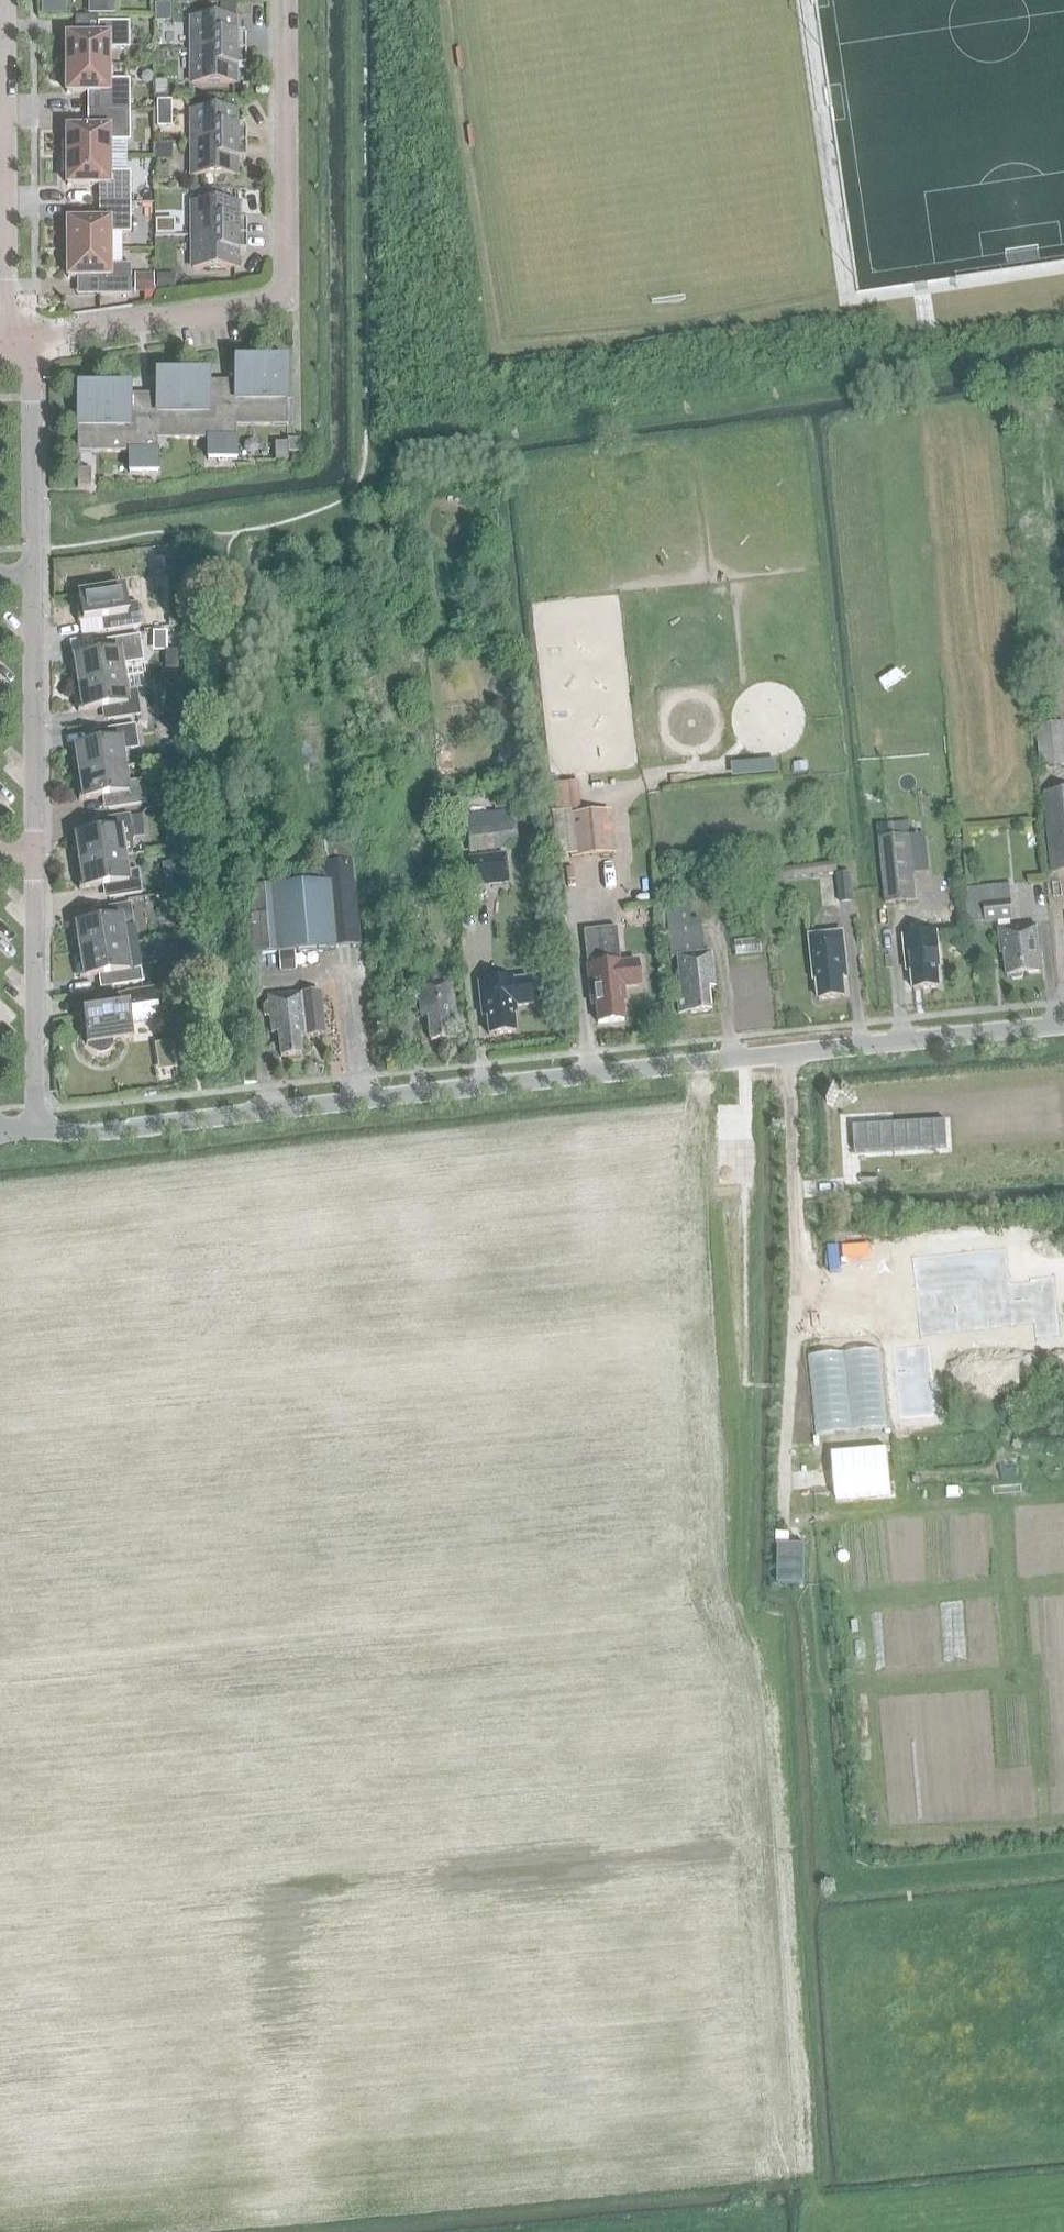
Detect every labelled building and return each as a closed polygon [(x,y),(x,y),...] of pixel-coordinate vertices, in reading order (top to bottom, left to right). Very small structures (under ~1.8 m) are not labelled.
[(87,14),(114,14),(114,0),(88,0),(87,14)] [(191,51),(245,51),(245,36),(235,36),(235,19),(190,19),(191,51)] [(66,65),(107,65),(107,49),(128,49),(128,23),(97,23),(97,36),(66,37),(66,65)] [(245,66),(245,51),(191,51),(191,84),(235,83),(235,66),(245,66)] [(98,111),(129,111),(129,80),(107,80),(107,65),(66,65),(66,94),(97,94),(98,111)] [(157,127),(172,127),(171,100),(157,101),(157,127)] [(61,157),(108,157),(108,142),(129,141),(129,111),(98,111),(98,129),(66,129),(66,143),(61,143),(61,157)] [(191,144),(246,143),(246,128),(235,128),(235,111),(191,111),(191,144)] [(246,143),(191,144),(191,176),(235,176),(235,158),(246,158),(246,143)] [(171,160),(171,145),(156,145),(156,160),(171,160)] [(108,157),(61,157),(61,172),(66,172),(67,186),(98,186),(98,203),(129,203),(129,173),(108,173),(108,157)] [(129,234),(129,203),(98,203),(98,221),(67,221),(67,250),(108,249),(108,234),(129,234)] [(192,236),(246,236),(246,221),(236,221),(236,203),(191,204),(192,236)] [(246,251),(246,236),(192,236),(192,268),(236,268),(236,251),(246,251)] [(108,265),(108,249),(67,250),(67,278),(98,278),(99,296),(130,296),(130,265),(108,265)] [(134,275),(135,293),(153,293),(153,275),(134,275)] [(174,275),(156,275),(156,290),(174,289),(174,275)] [(287,426),(287,361),(234,361),(234,386),(208,386),(208,374),(155,374),(155,399),(129,399),(129,387),(76,387),(77,453),(128,452),(128,474),(157,474),(157,439),(207,439),(207,461),(236,460),(235,426),(287,426)] [(287,461),(287,439),(286,439),(286,444),(274,444),(274,461),(287,461)] [(78,470),(78,466),(77,466),(77,488),(90,488),(90,470),(78,470)] [(108,590),(107,586),(92,588),(93,592),(78,595),(80,608),(78,609),(78,622),(105,618),(107,631),(141,626),(137,603),(125,604),(123,588),(108,590)] [(77,672),(79,685),(123,678),(121,664),(143,661),(139,635),(96,642),(97,655),(72,659),(72,672),(77,672)] [(165,670),(178,669),(178,651),(165,651),(165,670)] [(123,678),(79,685),(80,697),(78,698),(78,712),(101,708),(107,720),(140,715),(137,690),(125,692),(123,678)] [(1037,726),(1040,768),(1063,766),(1063,724),(1037,726)] [(77,760),(79,773),(124,767),(121,751),(138,748),(135,725),(96,731),(98,743),(73,747),(73,761),(77,760)] [(794,772),(808,771),(807,762),(793,763),(794,772)] [(126,783),(124,767),(79,773),(81,786),(79,787),(78,800),(106,796),(108,809),(147,803),(143,780),(126,783)] [(1044,793),(1053,874),(1063,873),(1063,791),(1044,793)] [(515,849),(510,811),(465,816),(470,854),(515,849)] [(615,855),(611,811),(566,815),(570,859),(615,855)] [(78,849),(80,863),(124,856),(122,842),(134,840),(130,815),(96,820),(98,833),(73,837),(73,850),(78,849)] [(166,848),(181,847),(181,831),(166,831),(166,848)] [(929,873),(925,834),(879,839),(885,904),(916,901),(913,874),(929,873)] [(508,885),(504,854),(467,858),(471,889),(508,885)] [(126,872),(124,856),(80,863),(82,875),(79,876),(79,890),(107,885),(109,898),(142,893),(138,870),(126,872)] [(321,879),(247,886),(253,955),(360,945),(352,859),(319,862),(321,879)] [(780,879),(838,872),(837,863),(779,870),(780,879)] [(840,903),(854,902),(850,873),(836,875),(840,903)] [(180,876),(164,878),(167,892),(180,890),(183,890),(180,876)] [(1012,919),(1009,885),(963,889),(967,924),(1012,919)] [(73,926),(73,939),(78,939),(80,952),(136,943),(132,917),(130,904),(102,908),(103,910),(104,919),(104,921),(99,922),(94,922),(73,926)] [(704,954),(701,919),(668,922),(671,958),(678,957),(681,997),(676,998),(678,1015),(690,1015),(710,1013),(708,989),(714,988),(711,953),(704,954)] [(1041,972),(1036,925),(999,929),(1001,954),(1005,953),(1007,976),(1010,975),(1013,979),(1022,978),(1025,974),(1041,972)] [(620,964),(616,927),(583,931),(587,968),(591,1006),(595,1006),(597,1025),(624,1022),(622,1003),(624,1003),(623,989),(640,987),(637,962),(620,964)] [(940,967),(937,933),(904,936),(907,971),(912,970),(914,989),(940,987),(938,968),(940,967)] [(848,978),(843,935),(810,938),(815,983),(817,983),(819,1002),(846,999),(844,979),(848,978)] [(451,976),(447,937),(429,939),(433,978),(451,976)] [(79,965),(79,979),(101,975),(103,988),(109,987),(142,982),(138,957),(136,943),(80,952),(82,965),(79,965)] [(192,965),(192,950),(182,951),(182,965),(192,965)] [(280,971),(296,970),(295,953),(279,954),(280,971)] [(531,1004),(528,978),(511,980),(511,979),(478,982),(481,1016),(486,1016),(488,1034),(514,1031),(512,1013),(515,1013),(514,1006),(531,1004)] [(455,1022),(451,982),(418,986),(421,1019),(427,1018),(430,1042),(450,1040),(448,1022),(455,1022)] [(325,1035),(319,988),(265,994),(265,999),(260,1003),(261,1012),(267,1015),(269,1033),(276,1033),(279,1058),(302,1056),(299,1038),(325,1035)] [(80,1016),(80,1030),(85,1029),(87,1043),(86,1043),(86,1045),(91,1044),(93,1049),(97,1052),(102,1052),(107,1050),(110,1046),(111,1041),(133,1038),(133,1036),(131,1036),(129,1021),(146,1019),(159,1017),(155,989),(142,991),(109,996),(111,1011),(106,1012),(80,1016)] [(1004,1248),(909,1259),(918,1338),(1032,1324),(1034,1338),(1059,1335),(1052,1276),(1027,1278),(1028,1281),(1008,1283),(1004,1248)] [(928,1346),(892,1350),(900,1424),(937,1420),(928,1346)]
